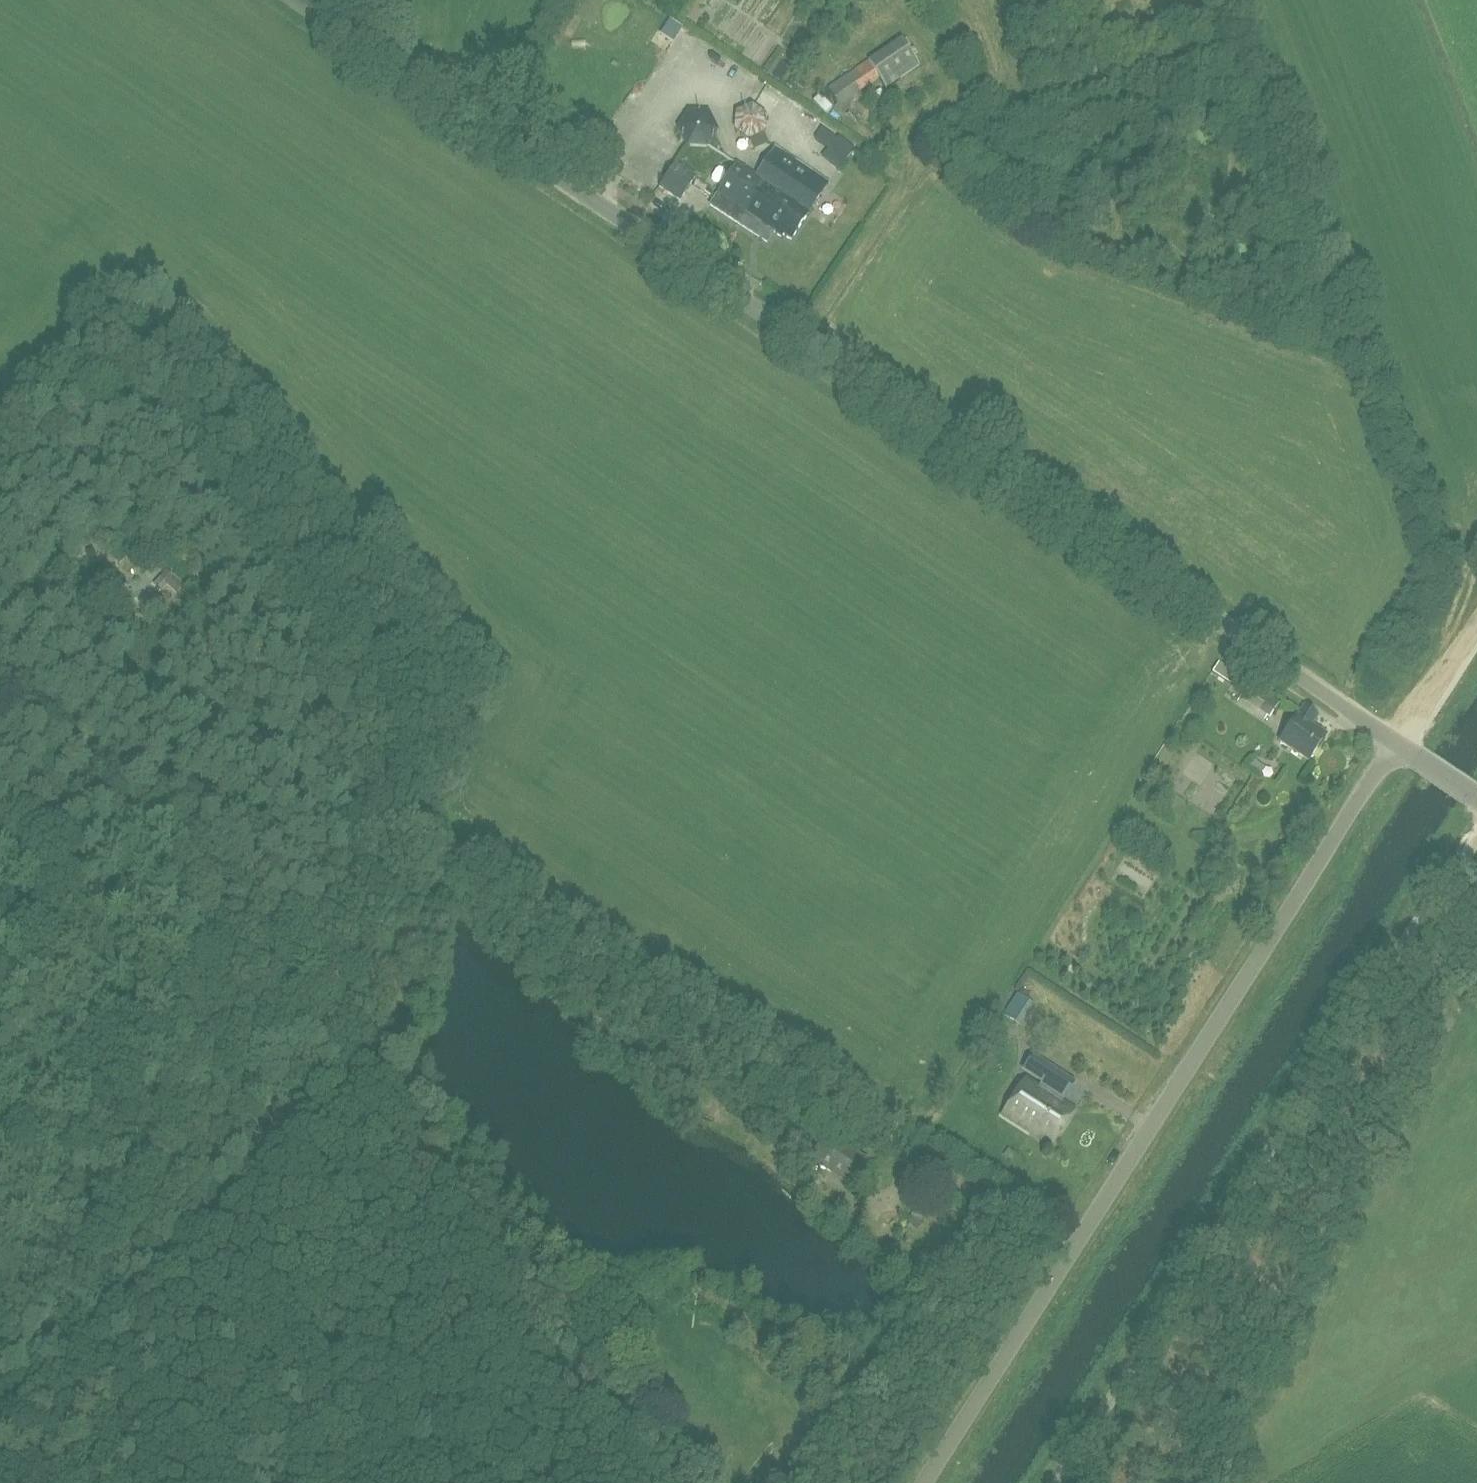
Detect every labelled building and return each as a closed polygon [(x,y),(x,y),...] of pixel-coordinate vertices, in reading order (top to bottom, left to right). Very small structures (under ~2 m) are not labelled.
[(672,42),(681,27),(669,19),(660,34),(672,42)] [(901,38),(827,88),(839,105),(879,78),(886,87),(919,65),(901,38)] [(782,61),(773,76),(780,80),(789,65),(782,61)] [(820,94),(813,100),(825,113),(831,107),(820,94)] [(735,112),(733,129),(747,140),(764,132),(766,114),(751,104),(735,112)] [(676,127),(686,145),(706,146),(718,128),(708,110),(688,109),(676,127)] [(845,134),(833,149),(850,162),(862,147),(845,134)] [(764,183),(737,223),(766,242),(773,232),(780,237),(782,234),(790,240),(809,212),(808,212),(825,187),(772,152),(756,177),(755,177),(764,183)] [(679,200),(695,176),(674,163),(658,186),(679,200)] [(755,177),(756,177),(737,164),(710,205),(737,223),(764,183),(755,177)] [(1258,686),(1250,680),(1249,679),(1249,680),(1238,696),(1269,717),(1279,703),(1257,688),(1258,686)] [(1296,716),(1279,741),(1307,760),(1325,735),(1310,725),(1317,715),(1304,705),(1296,716)] [(1001,1015),(1018,1026),(1033,1004),(1016,994),(1001,1015)] [(1025,1077),(1001,1114),(1050,1146),(1074,1109),(1055,1097),(1060,1090),(1061,1090),(1067,1082),(1039,1064),(1033,1073),(1047,1081),(1042,1089),(1025,1077)] [(868,1162),(824,1134),(809,1158),(852,1186),(868,1162)]
